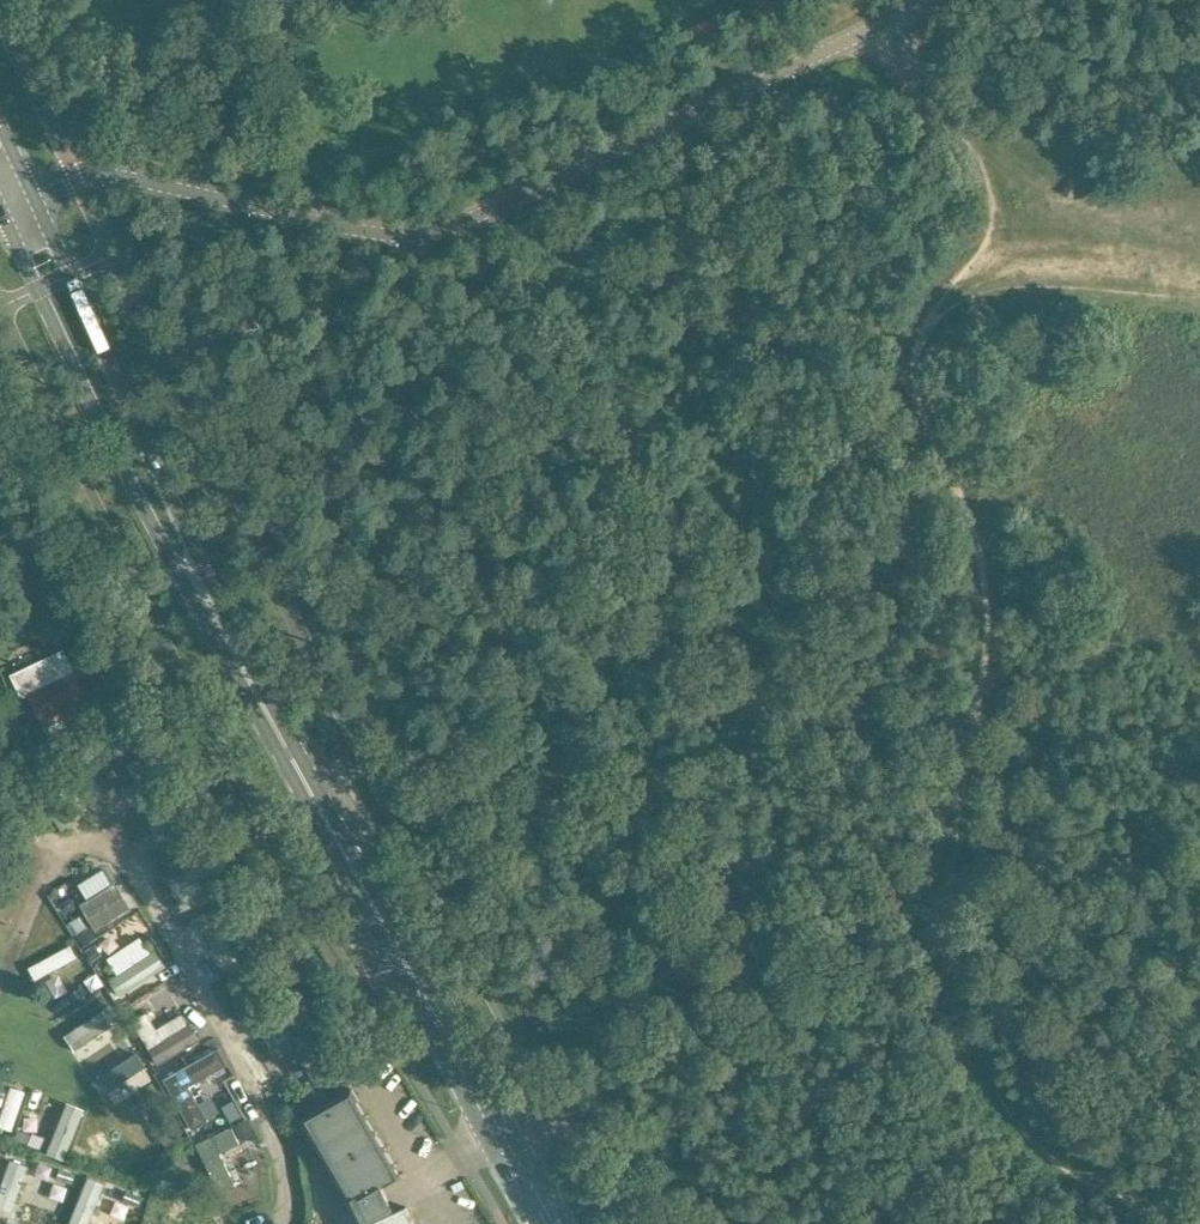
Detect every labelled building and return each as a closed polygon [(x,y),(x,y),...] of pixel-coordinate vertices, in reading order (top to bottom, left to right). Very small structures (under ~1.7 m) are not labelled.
[(29,691),(46,726),(51,736),(94,715),(62,649),(9,674),(20,696),(29,691)] [(193,754),(183,760),(189,770),(199,764),(193,754)] [(77,757),(65,764),(70,771),(81,764),(77,757)] [(202,765),(187,773),(192,784),(207,776),(202,765)] [(216,806),(205,811),(212,825),(223,820),(216,806)] [(88,901),(81,905),(97,931),(130,910),(114,885),(113,885),(88,901)] [(268,886),(260,890),(266,901),(273,897),(268,886)] [(261,915),(226,931),(240,960),(284,939),(270,910),(261,915)] [(90,927),(78,934),(84,944),(96,937),(90,927)] [(96,945),(86,951),(93,961),(102,955),(96,945)] [(70,946),(31,967),(37,979),(77,958),(70,946)] [(118,975),(110,980),(121,996),(164,968),(154,952),(151,953),(118,975)] [(319,983),(305,989),(311,1002),(325,996),(319,983)] [(81,988),(71,994),(75,1001),(85,995),(81,988)] [(104,1010),(65,1036),(75,1051),(114,1026),(104,1010)] [(147,1013),(133,1021),(160,1065),(199,1041),(189,1025),(188,1025),(164,1040),(157,1029),(147,1013)] [(349,1022),(341,1026),(356,1056),(364,1052),(349,1022)] [(122,1034),(115,1038),(123,1050),(130,1046),(122,1034)] [(218,1049),(164,1079),(193,1130),(194,1129),(195,1131),(200,1129),(198,1127),(209,1121),(208,1119),(199,1103),(190,1086),(227,1065),(218,1049)] [(95,1083),(94,1085),(100,1094),(102,1094),(103,1095),(145,1068),(135,1054),(94,1082),(95,1083)] [(395,1212),(383,1187),(395,1181),(351,1105),(359,1100),(353,1089),(299,1120),(349,1207),(354,1204),(363,1223),(370,1223),(395,1212)] [(234,1102),(223,1108),(232,1122),(242,1116),(234,1102)] [(66,1104),(46,1154),(62,1160),(82,1111),(66,1104)] [(3,1129),(10,1111),(0,1108),(0,1128),(3,1129)] [(248,1121),(235,1127),(241,1140),(255,1134),(248,1121)] [(174,1127),(162,1135),(168,1144),(180,1135),(174,1127)] [(233,1128),(198,1145),(220,1193),(236,1185),(221,1153),(240,1144),(233,1128)] [(146,1223),(165,1223),(173,1198),(156,1193),(146,1223)] [(370,1223),(415,1223),(407,1207),(395,1212),(370,1223)] [(215,1212),(219,1223),(224,1223),(229,1222),(225,1209),(215,1212)]
